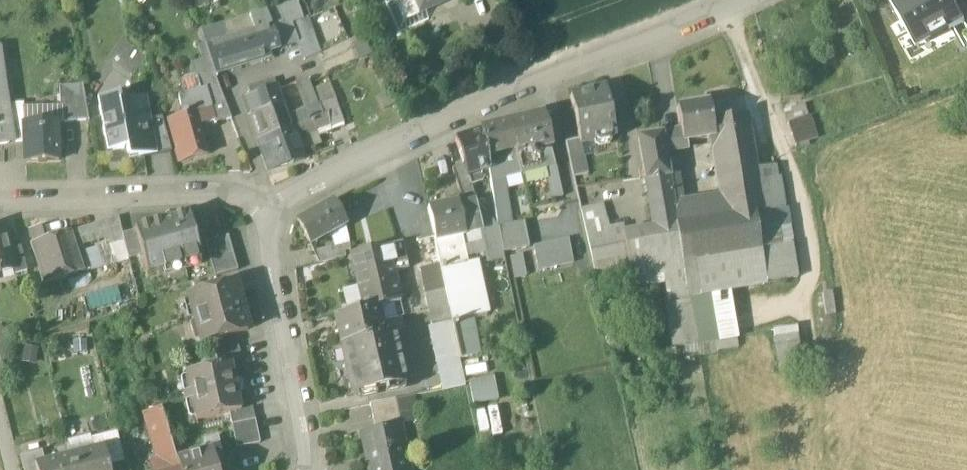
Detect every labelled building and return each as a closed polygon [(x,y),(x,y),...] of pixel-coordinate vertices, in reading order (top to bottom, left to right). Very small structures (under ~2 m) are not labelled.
[(399,34),(430,21),(425,10),(447,0),(384,0),(399,34)] [(918,47),(965,21),(952,0),(892,0),(918,47)] [(298,2),(264,12),(270,27),(279,48),(297,43),(292,27),(305,20),(298,2)] [(264,11),(249,16),(253,30),(255,30),(260,28),(261,30),(270,27),(264,12),(264,11)] [(223,26),(202,33),(216,74),(264,59),(259,41),(244,46),(240,35),(228,39),(223,26)] [(270,27),(261,30),(268,51),(279,48),(270,27)] [(261,30),(260,28),(255,30),(259,41),(264,59),(270,58),(268,51),(261,30)] [(253,30),(240,35),(244,46),(259,41),(255,30),(253,30)] [(727,47),(721,50),(725,59),(731,56),(727,47)] [(14,144),(8,106),(0,51),(0,146),(14,144)] [(214,74),(208,59),(204,60),(193,64),(200,89),(200,90),(205,88),(215,121),(213,121),(214,123),(231,118),(220,90),(214,74)] [(273,79),(249,87),(252,96),(276,87),(273,79)] [(331,84),(312,90),(318,106),(323,117),(327,115),(331,132),(346,126),(331,84)] [(82,86),(59,88),(62,123),(88,121),(84,99),(82,86)] [(310,86),(299,90),(308,111),(318,106),(312,90),(310,86)] [(252,96),(244,98),(259,142),(288,132),(279,107),(283,106),(276,87),(252,96)] [(200,89),(180,95),(182,116),(195,113),(198,126),(213,121),(215,121),(205,88),(200,90),(200,89)] [(605,90),(570,97),(579,139),(580,144),(581,144),(615,136),(605,90)] [(130,162),(158,155),(152,120),(147,98),(121,103),(120,95),(98,100),(109,153),(127,149),(130,162)] [(708,103),(676,109),(683,145),(713,139),(715,139),(712,121),(708,103)] [(806,104),(782,111),(792,143),(816,135),(806,104)] [(24,105),(8,106),(14,144),(24,142),(23,124),(25,124),(24,105)] [(308,111),(294,116),(298,127),(313,121),(323,117),(318,106),(308,111)] [(182,116),(168,120),(180,161),(206,154),(198,126),(195,113),(182,116)] [(544,113),(509,121),(516,150),(515,150),(521,175),(546,169),(555,167),(555,166),(551,148),(553,147),(544,113)] [(323,117),(313,121),(317,132),(319,137),(331,132),(327,115),(323,117)] [(745,115),(712,121),(715,139),(713,139),(726,217),(753,212),(754,214),(762,212),(757,182),(755,172),(745,115)] [(152,120),(158,155),(172,152),(163,118),(152,120)] [(298,127),(294,129),(298,141),(317,132),(313,121),(298,127)] [(509,121),(480,129),(481,133),(487,157),(500,154),(515,150),(516,150),(509,121)] [(25,124),(23,124),(24,142),(25,161),(58,160),(56,122),(25,124)] [(259,142),(258,142),(268,172),(305,161),(298,141),(294,129),(288,132),(259,142)] [(481,133),(456,140),(464,167),(468,180),(472,178),(490,172),(487,157),(481,133)] [(668,177),(661,136),(639,140),(653,228),(654,231),(676,227),(668,177)] [(579,139),(566,142),(570,163),(573,178),(588,175),(581,144),(580,144),(579,139)] [(500,154),(487,157),(490,172),(496,211),(498,225),(514,222),(500,154)] [(468,180),(464,167),(452,170),(462,201),(463,204),(475,202),(480,201),(472,178),(468,180)] [(555,167),(546,169),(552,201),(561,199),(559,190),(555,167)] [(774,168),(755,172),(757,182),(776,178),(774,168)] [(677,176),(668,177),(676,226),(684,224),(682,207),(683,207),(677,176)] [(776,178),(757,182),(762,212),(785,208),(780,178),(776,178)] [(333,201),(298,221),(310,245),(345,226),(333,201)] [(475,202),(463,204),(462,201),(458,202),(465,235),(481,231),(483,231),(479,216),(475,202)] [(458,202),(428,210),(436,243),(462,237),(465,236),(465,235),(458,202)] [(602,209),(581,213),(592,262),(597,286),(632,280),(623,233),(607,236),(602,209)] [(496,211),(479,216),(483,231),(481,231),(485,251),(502,247),(498,225),(496,211)] [(684,224),(676,226),(676,227),(683,264),(695,262),(760,250),(760,248),(754,214),(753,212),(726,217),(684,224)] [(162,222),(135,229),(135,231),(142,256),(148,276),(202,261),(189,214),(170,219),(170,222),(163,224),(162,222)] [(117,217),(104,221),(110,243),(124,239),(122,234),(117,217)] [(514,222),(498,225),(502,247),(503,252),(528,247),(523,220),(514,222)] [(97,223),(44,239),(42,227),(30,229),(31,239),(28,240),(29,246),(32,245),(44,283),(81,271),(74,247),(81,244),(102,238),(97,223)] [(676,227),(654,231),(660,268),(683,264),(676,227)] [(3,228),(0,228),(0,272),(13,269),(13,268),(9,251),(3,228)] [(653,228),(623,233),(632,280),(634,291),(667,284),(685,281),(683,264),(660,268),(654,231),(653,228)] [(135,231),(122,234),(124,239),(129,260),(142,256),(135,231)] [(228,236),(205,243),(215,277),(238,271),(228,236)] [(462,237),(436,243),(441,265),(442,271),(468,266),(462,237)] [(568,240),(532,247),(538,272),(574,265),(568,240)] [(404,243),(387,248),(392,268),(406,264),(402,247),(405,246),(404,243)] [(792,243),(760,248),(760,250),(766,283),(798,277),(792,243)] [(89,269),(81,244),(74,247),(81,271),(89,269)] [(349,244),(314,254),(319,264),(346,257),(345,252),(351,250),(349,244)] [(502,247),(485,251),(488,264),(504,260),(503,252),(502,247)] [(21,248),(9,251),(13,268),(13,269),(14,274),(27,271),(21,248)] [(387,248),(351,257),(355,276),(392,268),(387,248)] [(760,250),(695,262),(701,295),(766,283),(760,250)] [(523,257),(510,260),(515,280),(528,277),(523,257)] [(468,266),(442,271),(447,292),(450,306),(453,320),(454,323),(469,320),(486,317),(476,264),(468,266)] [(441,265),(420,270),(426,297),(447,292),(442,271),(441,265)] [(392,268),(355,276),(364,311),(377,308),(401,303),(392,268)] [(685,281),(667,284),(680,347),(696,344),(685,281)] [(235,284),(189,297),(202,343),(248,331),(235,284)] [(447,292),(426,297),(429,310),(450,306),(447,292)] [(729,294),(691,300),(699,345),(737,338),(729,294)] [(450,306),(429,310),(432,324),(453,320),(450,306)] [(364,311),(335,318),(341,345),(365,340),(362,327),(380,323),(377,308),(364,311)] [(469,320),(454,323),(461,360),(476,357),(469,320)] [(380,323),(362,327),(365,340),(341,345),(352,398),(408,386),(396,334),(383,336),(380,323)] [(442,392),(465,387),(450,324),(427,330),(442,392)] [(797,325),(774,329),(781,371),(804,368),(797,325)] [(238,346),(215,352),(218,363),(242,357),(238,346)] [(231,364),(186,373),(190,393),(184,394),(185,402),(192,401),(196,420),(229,413),(241,411),(237,394),(243,392),(241,380),(235,381),(231,364)] [(497,378),(470,380),(472,404),(500,401),(497,378)] [(393,401),(368,406),(373,430),(398,424),(393,401)] [(241,411),(229,413),(232,425),(255,420),(253,408),(241,411)] [(161,410),(148,413),(153,429),(166,425),(161,410)] [(255,420),(232,425),(237,449),(260,444),(255,420)] [(361,433),(369,469),(412,469),(407,448),(402,449),(397,426),(402,425),(401,424),(398,424),(373,430),(361,433)] [(166,425),(153,429),(159,451),(172,447),(168,431),(166,425)] [(116,431),(95,436),(99,448),(104,447),(107,461),(123,457),(116,431)] [(69,456),(73,469),(110,469),(107,461),(104,447),(99,448),(69,456)] [(159,451),(164,469),(179,469),(176,461),(172,447),(159,451)] [(20,455),(24,469),(37,469),(35,465),(39,464),(36,451),(20,455)] [(200,455),(199,453),(197,451),(188,454),(187,456),(187,458),(176,461),(179,469),(217,469),(211,452),(200,455)] [(35,465),(37,469),(73,469),(69,456),(39,464),(35,465)]
